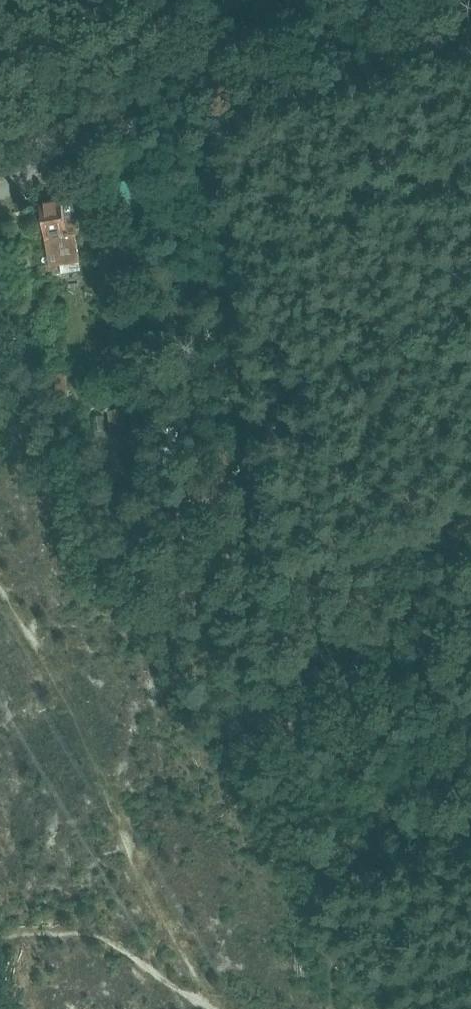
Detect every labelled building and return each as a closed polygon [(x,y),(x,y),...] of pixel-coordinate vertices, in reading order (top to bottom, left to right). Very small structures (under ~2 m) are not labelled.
[(140,180),(116,184),(121,214),(132,212),(145,210),(140,180)] [(71,181),(68,191),(87,195),(89,185),(71,181)] [(62,203),(40,206),(49,265),(39,267),(41,277),(81,271),(76,235),(67,237),(62,203)] [(111,432),(128,430),(126,409),(114,410),(115,411),(109,411),(111,432)] [(147,409),(129,411),(132,436),(149,434),(147,409)] [(165,477),(150,467),(144,476),(159,486),(165,477)]
